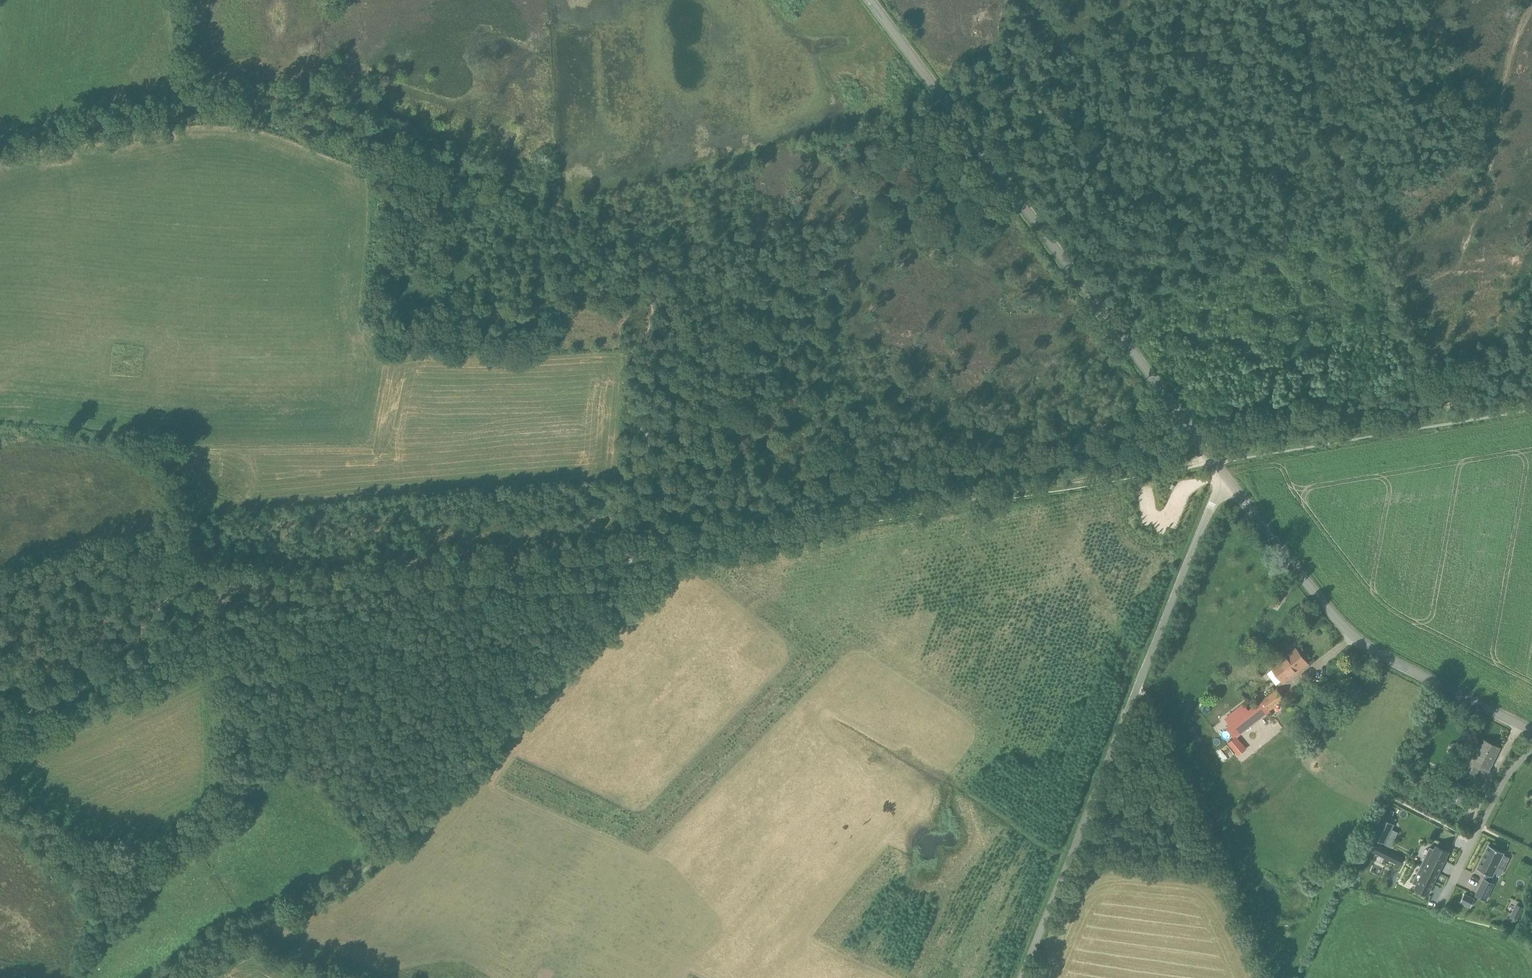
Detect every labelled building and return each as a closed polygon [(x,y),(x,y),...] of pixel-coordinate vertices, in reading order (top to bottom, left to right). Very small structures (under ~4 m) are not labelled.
[(1307,663),(1297,650),(1285,660),(1283,657),(1271,666),(1283,681),(1290,676),(1292,678),(1298,673),(1297,671),(1307,663)] [(1236,737),(1270,710),(1285,697),(1278,689),(1249,713),(1242,705),(1231,715),(1236,720),(1226,728),(1235,738),(1229,743),(1238,754),(1245,748),(1236,737)] [(1489,772),(1500,747),(1484,740),(1475,758),(1472,756),(1466,769),(1475,774),(1478,767),(1489,772)] [(1466,793),(1469,787),(1460,782),(1457,789),(1466,793)] [(1388,818),(1394,808),(1390,805),(1384,815),(1388,818)] [(1382,818),(1372,838),(1385,844),(1394,824),(1382,818)] [(1396,852),(1420,863),(1428,847),(1430,848),(1435,839),(1415,829),(1411,837),(1405,834),(1396,852)] [(1489,900),(1499,880),(1495,877),(1497,873),(1498,874),(1508,852),(1490,843),(1479,865),(1490,871),(1488,875),(1486,874),(1477,894),(1489,900)] [(1380,845),(1376,854),(1389,860),(1393,852),(1380,845)] [(1141,849),(1140,862),(1150,864),(1152,851),(1141,849)] [(1420,863),(1396,852),(1387,870),(1392,873),(1388,880),(1408,890),(1413,880),(1411,880),(1420,863)] [(1417,900),(1429,905),(1450,861),(1434,853),(1416,892),(1420,894),(1417,900)] [(1466,895),(1462,902),(1470,907),(1474,899),(1466,895)] [(1516,906),(1509,920),(1516,924),(1523,910),(1516,906)]
